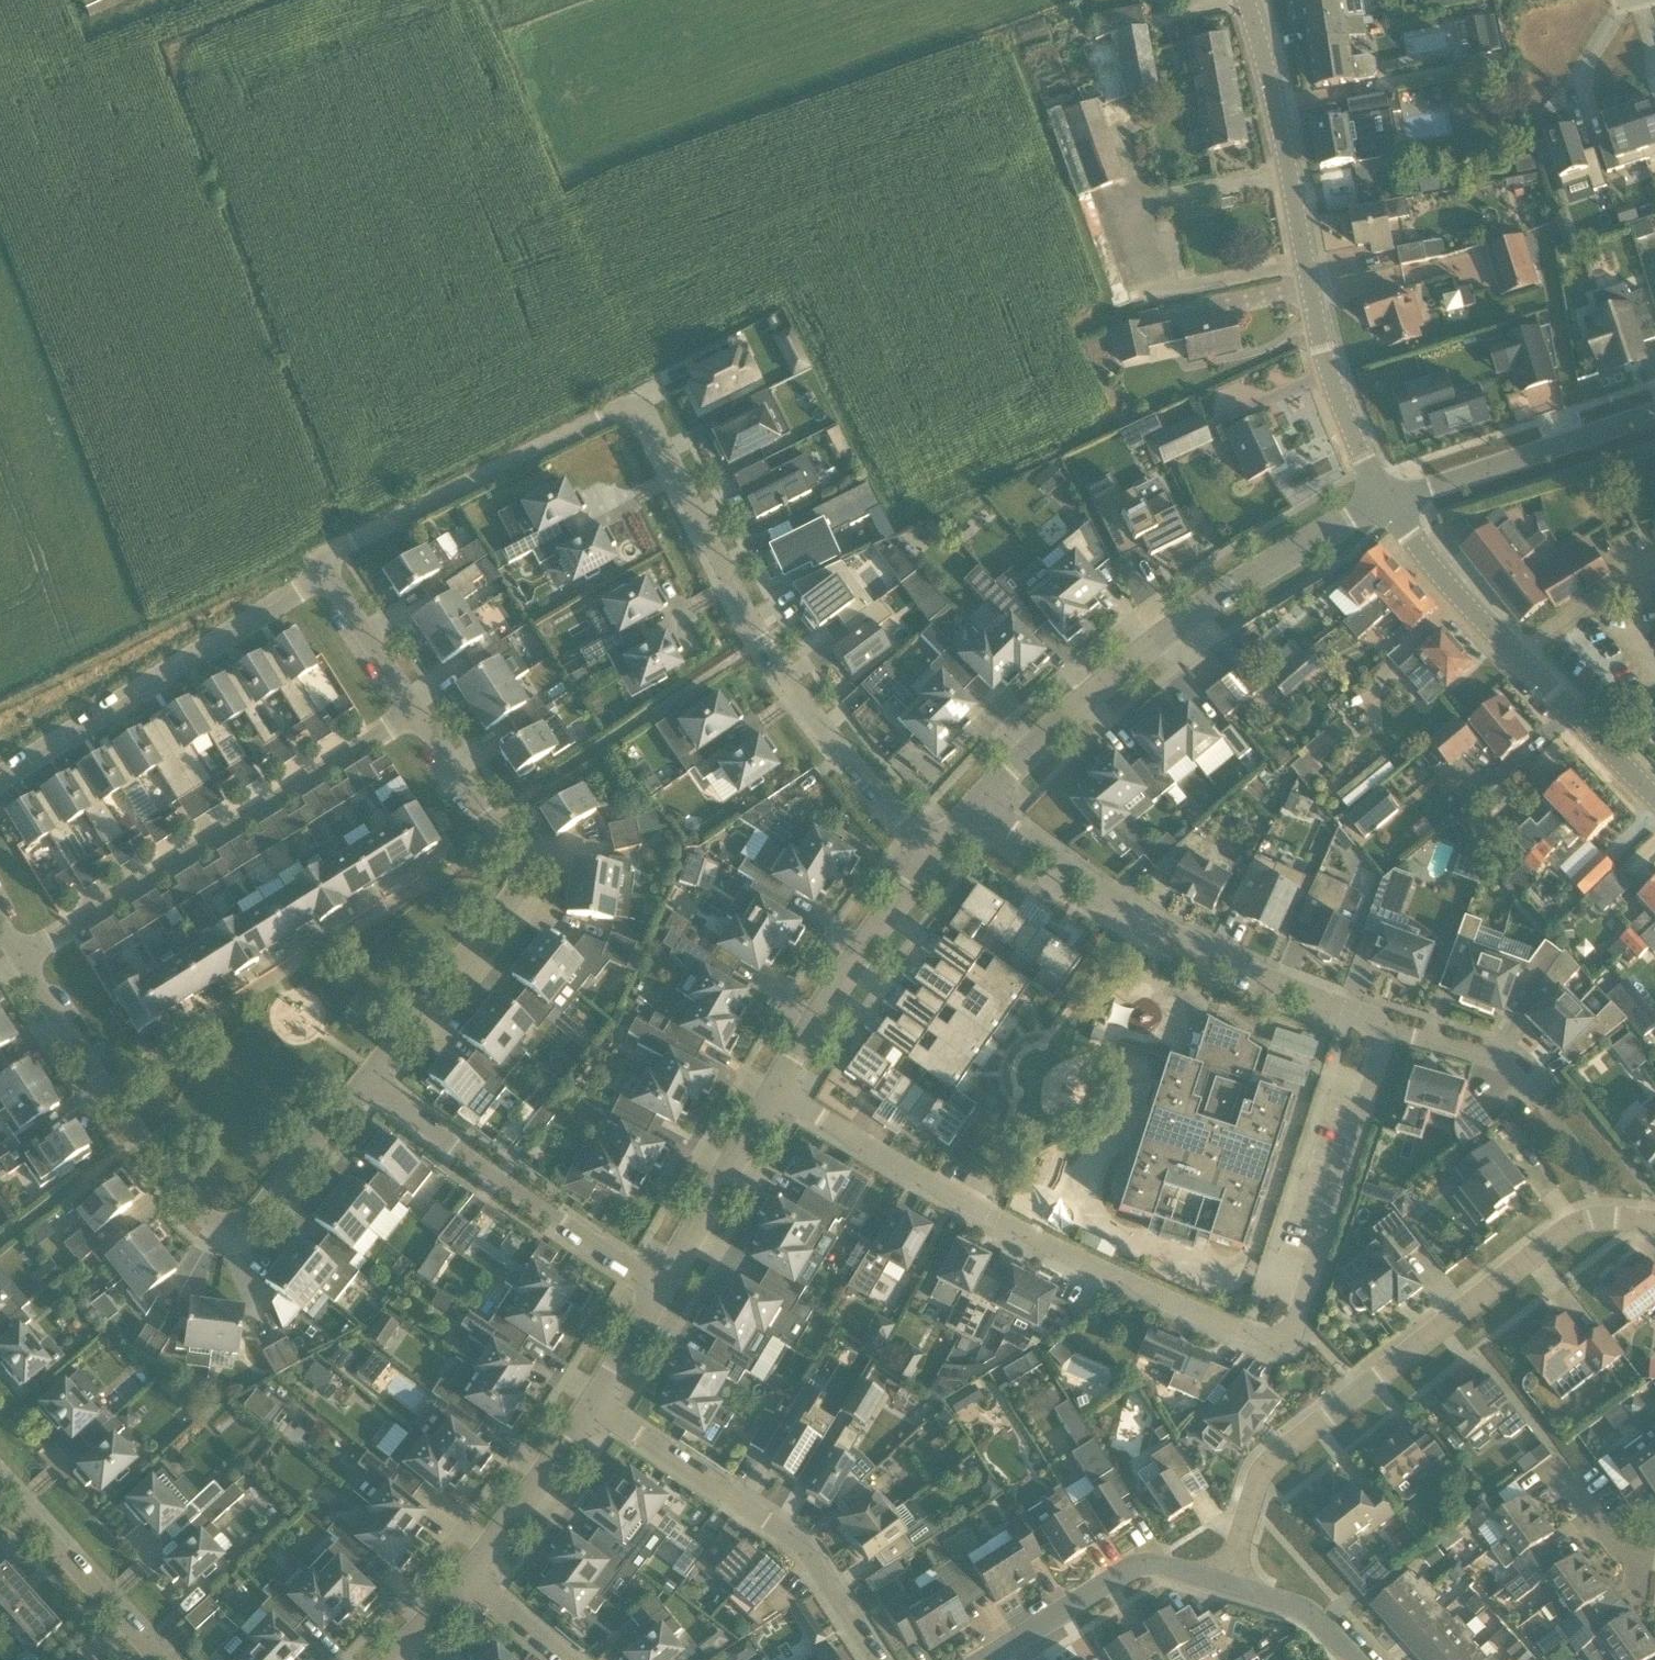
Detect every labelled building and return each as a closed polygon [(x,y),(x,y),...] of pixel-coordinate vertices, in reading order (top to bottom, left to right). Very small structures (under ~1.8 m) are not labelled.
[(89,18),(129,0),(82,0),(89,18)] [(1307,26),(1363,18),(1361,0),(1303,0),(1307,26)] [(1095,39),(1112,36),(1125,99),(1157,93),(1140,7),(1092,17),(1095,39)] [(1465,22),(1473,58),(1492,54),(1484,17),(1465,22)] [(1355,83),(1355,82),(1373,79),(1378,73),(1376,60),(1370,56),(1352,59),(1349,39),(1366,36),(1363,18),(1307,26),(1316,89),(1355,83)] [(1197,98),(1236,91),(1226,37),(1187,44),(1197,98)] [(1236,91),(1197,98),(1207,152),(1246,145),(1236,91)] [(1369,118),(1392,113),(1389,95),(1349,102),(1353,120),(1348,121),(1348,120),(1313,126),(1321,170),(1356,163),(1380,158),(1377,140),(1373,141),(1369,118)] [(1095,101),(1061,114),(1091,193),(1123,181),(1097,109),(1104,106),(1101,99),(1095,101)] [(1629,110),(1646,161),(1654,158),(1654,104),(1654,101),(1629,110)] [(1646,161),(1629,110),(1603,118),(1612,145),(1600,149),(1608,174),(1646,161)] [(1564,189),(1590,180),(1594,192),(1608,188),(1595,150),(1583,154),(1574,128),(1547,137),(1564,189)] [(1518,174),(1537,170),(1534,155),(1515,159),(1518,174)] [(1541,173),(1506,180),(1507,187),(1514,186),(1522,184),(1542,179),(1541,173)] [(1522,184),(1514,186),(1516,197),(1525,195),(1522,184)] [(1636,205),(1618,211),(1621,222),(1640,216),(1636,205)] [(1386,221),(1384,209),(1352,214),(1353,218),(1349,219),(1347,222),(1349,232),(1352,235),(1356,234),(1359,247),(1360,247),(1373,244),(1375,254),(1393,250),(1387,221),(1386,221)] [(1654,236),(1654,234),(1651,222),(1633,228),(1637,242),(1654,236)] [(1503,295),(1537,284),(1522,238),(1489,249),(1503,295)] [(1445,258),(1441,241),(1398,249),(1401,266),(1445,258)] [(1654,341),(1654,325),(1644,292),(1629,297),(1626,286),(1624,286),(1625,288),(1597,298),(1608,328),(1591,334),(1599,359),(1608,357),(1612,370),(1629,365),(1629,363),(1636,361),(1636,362),(1642,360),(1645,359),(1641,345),(1654,341)] [(1444,311),(1476,306),(1473,287),(1441,293),(1444,311)] [(1421,338),(1417,328),(1424,325),(1415,295),(1401,299),(1397,288),(1363,299),(1372,328),(1384,325),(1391,347),(1421,338)] [(1165,317),(1158,319),(1156,308),(1137,312),(1139,322),(1113,328),(1121,364),(1148,358),(1146,348),(1184,340),(1189,361),(1239,350),(1231,315),(1181,326),(1181,327),(1168,330),(1165,317)] [(1551,326),(1539,329),(1506,340),(1515,369),(1522,392),(1556,382),(1553,372),(1559,370),(1551,326)] [(797,346),(790,331),(775,339),(793,376),(808,368),(797,346)] [(690,376),(695,385),(690,388),(701,409),(751,384),(755,382),(756,382),(755,379),(747,362),(746,360),(744,361),(741,363),(736,353),(734,354),(728,341),(687,361),(693,374),(690,376)] [(1489,421),(1478,388),(1441,400),(1434,379),(1396,391),(1408,427),(1420,423),(1422,429),(1434,425),(1438,438),(1489,421)] [(771,443),(777,440),(763,413),(776,407),(768,391),(729,410),(737,425),(726,430),(714,436),(717,441),(713,443),(722,461),(726,459),(729,464),(756,451),(772,444),(771,443)] [(1222,444),(1229,441),(1248,482),(1281,466),(1259,418),(1252,421),(1249,415),(1215,430),(1222,444)] [(1155,416),(1136,424),(1142,438),(1161,429),(1155,416)] [(1152,441),(1161,462),(1209,440),(1199,419),(1152,441)] [(837,428),(827,433),(838,455),(848,450),(837,428)] [(747,507),(751,513),(753,513),(756,520),(782,507),(783,509),(787,507),(786,505),(810,493),(809,491),(804,480),(814,475),(804,456),(769,474),(744,486),(753,504),(747,507)] [(1048,497),(1065,481),(1050,464),(1033,480),(1048,497)] [(1120,559),(1144,547),(1150,558),(1189,539),(1175,510),(1173,511),(1165,494),(1141,506),(1133,490),(1120,496),(1110,476),(1084,488),(1120,559)] [(880,507),(868,484),(788,524),(796,538),(771,550),(783,573),(781,574),(782,575),(808,562),(811,568),(840,554),(839,552),(837,553),(828,535),(830,534),(849,525),(850,527),(869,517),(867,514),(880,507)] [(526,540),(502,553),(509,565),(532,552),(560,538),(554,526),(586,509),(577,492),(569,496),(563,485),(547,494),(544,489),(531,496),(534,501),(523,506),(531,521),(519,527),(526,540)] [(1513,555),(1527,544),(1510,522),(1496,533),(1492,527),(1462,551),(1489,584),(1501,574),(1500,573),(1517,559),(1513,555)] [(1547,522),(1538,524),(1540,533),(1550,531),(1547,522)] [(965,523),(952,533),(962,545),(975,535),(965,523)] [(1067,561),(1050,575),(1084,617),(1098,606),(1092,599),(1102,591),(1084,569),(1104,553),(1089,523),(1057,549),(1067,561)] [(567,550),(560,538),(532,552),(539,566),(559,555),(573,581),(584,576),(586,581),(599,574),(597,569),(613,560),(607,550),(615,545),(606,529),(567,550)] [(1501,574),(1489,584),(1521,624),(1549,601),(1555,608),(1610,574),(1595,550),(1587,554),(1579,541),(1540,564),(1547,573),(1536,579),(1521,564),(1534,553),(1527,544),(1513,555),(1517,559),(1500,573),(1501,574)] [(460,554),(462,556),(450,564),(436,542),(401,565),(398,560),(381,571),(399,599),(427,581),(434,592),(470,568),(474,565),(487,557),(477,543),(460,554)] [(866,551),(900,585),(916,573),(909,565),(886,542),(866,551)] [(1385,603),(1411,579),(1382,547),(1356,570),(1358,573),(1341,588),(1360,609),(1377,594),(1381,599),(1385,603)] [(500,577),(487,557),(474,565),(483,578),(487,585),(500,577)] [(836,616),(838,615),(845,624),(843,626),(844,627),(873,605),(868,598),(866,599),(841,566),(843,565),(841,562),(792,585),(792,587),(797,584),(808,598),(804,602),(800,604),(807,614),(803,617),(815,633),(836,616)] [(474,565),(470,568),(434,592),(441,603),(414,621),(428,643),(467,617),(459,604),(477,592),(472,585),(483,578),(474,565)] [(1075,624),(1084,617),(1050,575),(1028,594),(1024,589),(1011,601),(1032,624),(1043,615),(1067,644),(1081,631),(1075,624)] [(1438,609),(1411,579),(1385,603),(1381,599),(1345,624),(1358,640),(1384,617),(1385,618),(1393,611),(1411,633),(1438,609)] [(615,599),(604,605),(619,631),(580,653),(587,666),(607,655),(634,640),(628,628),(667,606),(658,590),(650,594),(644,584),(628,592),(625,587),(612,594),(615,599)] [(1028,667),(1034,674),(1048,661),(1022,634),(1032,624),(1011,601),(998,613),(1002,617),(982,637),(1020,675),(1028,667)] [(844,627),(843,628),(851,638),(831,653),(850,678),(889,650),(874,630),(890,618),(878,602),(873,605),(844,627)] [(482,639),(467,617),(428,643),(443,665),(470,647),(477,658),(500,643),(493,631),(482,639)] [(297,680),(317,668),(294,631),(270,647),(271,649),(260,656),(259,656),(280,690),(280,691),(301,724),(318,714),(297,680)] [(1418,695),(1428,706),(1474,665),(1443,631),(1417,654),(1418,654),(1400,670),(1409,680),(1426,665),(1438,678),(1418,695)] [(681,651),(672,634),(641,652),(634,640),(607,655),(614,668),(620,665),(626,678),(633,674),(640,688),(651,682),(653,687),(666,680),(663,675),(679,666),(673,656),(681,651)] [(1007,688),(1020,675),(982,637),(961,657),(951,646),(940,657),(962,680),(972,670),(991,690),(1000,681),(1007,688)] [(457,687),(472,709),(511,683),(527,672),(506,639),(500,643),(477,658),(485,669),(477,674),(457,687)] [(1286,699),(1324,666),(1309,649),(1286,669),(1271,682),(1286,699)] [(235,671),(224,678),(223,679),(245,713),(244,713),(265,747),(266,746),(266,747),(283,736),(261,702),(280,691),(280,690),(259,656),(260,656),(258,654),(234,669),(235,671)] [(939,678),(919,698),(957,737),(970,724),(963,717),(972,709),(953,689),(962,680),(940,657),(929,668),(939,678)] [(1271,682),(1286,669),(1277,659),(1263,672),(1271,682)] [(1235,672),(1252,693),(1254,696),(1267,685),(1247,661),(1235,672)] [(896,676),(886,664),(862,685),(872,697),(896,676)] [(578,688),(590,681),(583,668),(571,675),(578,688)] [(226,725),(244,713),(245,713),(223,679),(224,678),(223,676),(198,692),(199,694),(188,701),(187,701),(209,735),(208,736),(229,769),(230,769),(247,759),(226,725)] [(910,740),(911,740),(918,748),(922,744),(942,764),(955,751),(949,745),(957,737),(919,698),(896,676),(883,687),(893,697),(906,711),(897,719),(914,736),(910,740)] [(1241,706),(1222,682),(1206,695),(1226,719),(1241,706)] [(525,705),(511,683),(472,709),(486,731),(514,713),(521,724),(544,709),(536,697),(525,705)] [(1429,742),(1431,744),(1448,764),(1475,741),(1484,753),(1489,748),(1501,763),(1530,739),(1508,713),(1512,709),(1502,697),(1465,727),(1458,718),(1429,742)] [(211,781),(190,747),(208,736),(209,735),(187,701),(188,701),(187,699),(162,714),(164,716),(152,723),(151,721),(150,722),(194,791),(211,781)] [(688,773),(694,769),(720,751),(712,740),(742,720),(732,704),(724,709),(717,699),(702,709),(699,705),(687,713),(690,718),(680,725),(688,736),(671,748),(688,773)] [(332,723),(340,718),(332,705),(324,710),(332,723)] [(544,709),(521,724),(528,735),(501,753),(519,780),(535,770),(532,765),(550,753),(554,758),(574,745),(556,717),(551,720),(544,709)] [(1215,727),(1213,729),(1207,720),(1203,724),(1191,709),(1181,717),(1175,709),(1161,721),(1190,756),(1189,756),(1195,763),(1219,744),(1219,743),(1223,739),(1240,760),(1252,750),(1232,726),(1221,735),(1215,727)] [(1339,720),(1308,749),(1320,763),(1352,734),(1339,720)] [(1190,756),(1161,721),(1153,728),(1147,721),(1132,733),(1155,762),(1145,770),(1165,795),(1177,785),(1168,774),(1189,756),(1190,756)] [(140,731),(139,729),(114,744),(115,746),(116,746),(137,780),(138,780),(156,768),(177,802),(194,791),(150,722),(151,724),(140,731)] [(301,724),(288,732),(293,740),(306,732),(301,724)] [(586,724),(575,729),(579,738),(590,733),(586,724)] [(694,769),(703,782),(721,769),(738,793),(748,787),(751,791),(763,783),(760,778),(775,768),(768,758),(776,753),(765,737),(728,762),(720,751),(694,769)] [(142,824),(159,814),(158,814),(159,813),(138,780),(137,780),(116,746),(115,746),(104,753),(103,751),(78,767),(79,769),(80,768),(102,802),(121,791),(142,824)] [(266,746),(265,747),(252,755),(257,763),(271,755),(266,747),(266,746)] [(1102,770),(1093,777),(1122,811),(1123,811),(1144,793),(1153,804),(1165,795),(1145,770),(1134,779),(1111,750),(1096,762),(1102,770)] [(377,777),(393,767),(386,756),(370,767),(377,777)] [(1383,757),(1338,794),(1349,808),(1396,770),(1390,763),(1388,764),(1383,757)] [(366,761),(355,768),(368,789),(380,782),(377,777),(370,767),(366,761)] [(106,847),(123,836),(123,835),(102,802),(80,768),(79,769),(68,776),(67,774),(43,789),(44,791),(66,825),(67,824),(85,813),(106,847)] [(348,780),(357,795),(368,789),(355,768),(344,774),(348,780)] [(235,777),(230,769),(229,769),(217,777),(222,785),(235,777)] [(1512,838),(1530,857),(1537,850),(1549,840),(1568,822),(1593,797),(1571,775),(1544,801),(1555,813),(1538,829),(1531,821),(1512,838)] [(642,784),(649,795),(662,787),(654,776),(642,784)] [(1084,821),(1091,829),(1092,830),(1095,827),(1104,838),(1115,829),(1141,860),(1145,856),(1155,868),(1179,847),(1168,835),(1153,849),(1128,818),(1123,811),(1122,811),(1093,777),(1079,788),(1085,795),(1076,803),(1088,818),(1084,821)] [(348,801),(357,795),(348,780),(339,786),(348,801)] [(325,785),(313,793),(326,814),(338,807),(329,792),(325,785)] [(348,801),(339,786),(329,792),(338,807),(348,801)] [(1177,787),(1168,794),(1178,806),(1187,799),(1177,787)] [(1364,840),(1400,810),(1382,788),(1346,818),(1364,840)] [(1508,798),(1498,788),(1481,804),(1491,815),(1508,798)] [(555,799),(538,810),(556,837),(596,812),(581,789),(558,804),(555,799)] [(418,807),(408,790),(401,794),(394,800),(388,803),(382,807),(391,822),(392,822),(415,860),(437,846),(429,834),(434,831),(426,818),(421,821),(414,810),(418,807)] [(31,796),(7,812),(29,848),(49,835),(70,869),(87,858),(88,858),(67,824),(66,825),(44,791),(33,798),(31,796)] [(306,805),(316,821),(326,814),(313,793),(303,800),(306,805)] [(1292,793),(1285,809),(1293,813),(1301,797),(1292,793)] [(1524,862),(1533,872),(1535,873),(1548,861),(1546,860),(1564,843),(1569,849),(1579,839),(1586,846),(1614,819),(1593,797),(1568,822),(1549,840),(1537,850),(1530,857),(1524,862)] [(776,813),(767,800),(738,820),(770,840),(790,852),(835,882),(841,872),(849,877),(859,861),(836,846),(838,842),(828,835),(825,839),(814,832),(811,835),(776,813)] [(172,805),(159,813),(158,814),(159,814),(164,822),(177,813),(172,805)] [(306,828),(316,821),(306,805),(296,813),(306,828)] [(282,812),(270,819),(284,841),(296,833),(287,819),(282,812)] [(1219,812),(1214,820),(1222,824),(1226,816),(1219,812)] [(306,828),(296,813),(287,819),(296,833),(306,828)] [(264,833),(273,847),(284,841),(270,819),(260,825),(264,833)] [(635,820),(608,826),(611,840),(638,833),(635,820)] [(414,860),(415,860),(392,822),(391,822),(390,823),(392,825),(372,838),(393,870),(412,858),(414,860)] [(1188,827),(1176,838),(1182,844),(1194,834),(1188,827)] [(123,835),(123,836),(128,844),(141,836),(136,828),(123,835)] [(1340,830),(1336,839),(1347,852),(1354,846),(1340,830)] [(264,833),(254,839),(264,854),(273,847),(264,833)] [(638,833),(611,840),(614,853),(641,847),(638,833)] [(1179,847),(1155,868),(1155,869),(1155,870),(1160,865),(1180,876),(1172,890),(1184,897),(1183,899),(1193,904),(1195,902),(1213,912),(1238,866),(1237,865),(1230,877),(1215,869),(1221,857),(1218,848),(1194,834),(1182,844),(1179,847)] [(393,870),(372,838),(351,851),(371,884),(393,870)] [(264,854),(254,839),(244,846),(253,861),(264,854)] [(240,840),(228,847),(241,868),(253,861),(244,846),(240,840)] [(754,882),(780,899),(788,888),(811,902),(818,892),(826,897),(835,882),(790,852),(770,840),(754,864),(746,859),(738,872),(754,882)] [(222,859),(231,874),(241,868),(228,847),(218,853),(222,859)] [(340,904),(350,897),(329,865),(319,848),(298,861),(299,863),(307,876),(332,915),(343,908),(340,904)] [(100,850),(88,858),(87,858),(92,867),(106,858),(100,850)] [(371,884),(351,851),(329,865),(350,897),(371,884)] [(1602,853),(1572,881),(1585,895),(1615,867),(1602,853)] [(678,881),(695,887),(704,860),(687,854),(678,881)] [(1301,891),(1306,879),(1279,866),(1258,857),(1232,903),(1250,912),(1247,919),(1278,934),(1286,915),(1289,916),(1301,891)] [(574,862),(570,888),(616,895),(631,897),(634,874),(630,874),(631,861),(610,858),(608,867),(574,862)] [(221,881),(231,874),(222,859),(212,866),(221,881)] [(1476,861),(1469,881),(1479,884),(1486,865),(1476,861)] [(221,881),(212,866),(201,874),(210,889),(221,881)] [(197,867),(185,874),(199,896),(210,889),(201,874),(197,867)] [(1523,867),(1507,882),(1523,899),(1533,889),(1535,879),(1523,867)] [(1588,898),(1604,914),(1632,886),(1617,870),(1588,898)] [(1401,976),(1400,980),(1404,984),(1410,986),(1416,986),(1417,982),(1421,984),(1434,948),(1404,937),(1407,928),(1398,925),(1415,879),(1395,871),(1384,881),(1373,910),(1390,917),(1372,965),(1401,976)] [(55,879),(63,892),(73,886),(65,872),(55,879)] [(179,886),(188,902),(199,896),(185,874),(175,881),(179,886)] [(1360,893),(1352,889),(1320,874),(1297,924),(1312,931),(1305,945),(1305,947),(1321,955),(1319,958),(1324,963),(1331,963),(1333,960),(1337,962),(1353,925),(1352,925),(1363,900),(1360,893)] [(320,923),(332,915),(307,876),(296,882),(297,885),(287,891),(307,924),(317,918),(320,923)] [(307,924),(287,891),(278,877),(256,890),(266,905),(286,937),(307,924)] [(773,911),(780,899),(754,882),(746,894),(744,892),(728,918),(735,922),(781,951),(787,941),(795,946),(805,930),(781,915),(773,911)] [(1621,939),(1607,952),(1617,963),(1642,939),(1654,927),(1654,884),(1638,900),(1648,911),(1629,929),(1630,930),(1621,939)] [(179,907),(188,902),(179,886),(169,892),(179,907)] [(616,895),(570,888),(567,914),(612,921),(616,895)] [(1020,914),(1017,912),(1004,903),(1002,905),(976,888),(948,928),(959,935),(960,935),(969,942),(970,941),(980,927),(1010,949),(1028,924),(1018,917),(1020,914)] [(179,907),(169,892),(158,901),(167,916),(179,907)] [(154,894),(143,901),(156,923),(167,916),(158,901),(154,894)] [(136,913),(145,929),(156,923),(143,901),(133,908),(136,913)] [(286,937),(266,905),(244,918),(265,951),(286,937)] [(127,919),(136,934),(145,929),(136,913),(127,919)] [(673,914),(663,930),(669,933),(680,940),(688,927),(690,925),(673,914)] [(1461,1004),(1477,1010),(1498,953),(1475,945),(1483,922),(1467,916),(1448,967),(1463,972),(1455,996),(1463,999),(1461,1004)] [(255,957),(265,951),(244,918),(234,925),(232,922),(221,929),(246,969),(258,962),(255,957)] [(136,934),(127,919),(116,927),(125,941),(136,934)] [(100,928),(113,949),(125,941),(116,927),(112,921),(100,928)] [(680,940),(683,942),(726,969),(732,957),(757,972),(763,961),(771,966),(781,951),(735,922),(723,941),(702,929),(699,934),(688,927),(680,940)] [(1028,924),(1010,949),(1041,970),(1031,984),(1030,983),(1029,985),(1051,1000),(1079,960),(1054,942),(1056,940),(1042,930),(1040,928),(1038,931),(1028,924)] [(1576,940),(1575,924),(1561,925),(1562,941),(1576,940)] [(1642,939),(1651,948),(1654,951),(1654,950),(1654,927),(1642,939)] [(100,951),(103,955),(113,949),(100,928),(90,935),(93,940),(100,951)] [(246,969),(221,929),(211,936),(213,938),(202,945),(222,978),(232,971),(235,976),(246,969)] [(631,957),(631,956),(636,944),(611,934),(606,946),(631,957)] [(689,998),(736,1025),(745,1009),(737,1005),(743,994),(719,981),(726,969),(683,942),(680,940),(668,934),(662,944),(672,951),(670,954),(674,957),(699,981),(689,998)] [(528,955),(564,984),(580,963),(545,935),(528,955)] [(959,935),(941,962),(965,979),(964,979),(975,986),(1003,1006),(1004,1005),(1015,989),(1022,994),(1029,985),(1030,983),(994,958),(984,973),(974,966),(984,951),(970,941),(969,942),(960,935),(959,935)] [(1630,950),(1639,959),(1651,948),(1642,939),(1630,950)] [(86,960),(100,951),(93,940),(80,949),(86,960)] [(179,1004),(201,991),(180,958),(169,941),(148,954),(159,972),(179,1004)] [(1519,985),(1533,995),(1563,955),(1547,942),(1530,965),(1498,953),(1477,1010),(1493,1016),(1495,1011),(1504,1014),(1515,983),(1519,985)] [(636,944),(631,956),(641,960),(647,947),(637,943),(636,944)] [(222,978),(202,945),(180,958),(201,991),(222,978)] [(600,959),(626,970),(631,957),(606,946),(600,959)] [(113,949),(103,955),(109,961),(119,957),(113,949)] [(1565,952),(1563,955),(1533,995),(1528,1003),(1537,1013),(1530,1021),(1535,1026),(1530,1030),(1543,1042),(1578,1006),(1562,990),(1582,970),(1565,952)] [(564,984),(528,955),(512,976),(533,993),(524,1003),(546,1020),(586,1053),(595,1042),(548,1004),(564,984)] [(631,957),(626,970),(636,974),(641,960),(631,956),(631,957)] [(941,962),(922,989),(946,1006),(945,1006),(956,1013),(984,1032),(985,1032),(996,1016),(1003,1021),(1011,1010),(1004,1005),(1003,1006),(975,986),(965,1000),(955,993),(964,979),(965,979),(941,962)] [(179,1004),(159,972),(139,984),(138,982),(136,983),(160,1020),(161,1019),(160,1017),(179,1004)] [(1654,1004),(1651,1008),(1629,980),(1607,998),(1608,999),(1613,1004),(1628,1021),(1632,1025),(1643,1038),(1654,1027),(1654,1005),(1654,1004)] [(160,1020),(136,983),(115,996),(123,1009),(118,1012),(126,1025),(131,1021),(138,1034),(160,1020)] [(956,1013),(946,1027),(936,1020),(945,1006),(946,1006),(922,989),(903,1016),(927,1033),(926,1033),(937,1040),(965,1059),(966,1059),(977,1043),(984,1048),(992,1037),(985,1032),(984,1032),(956,1013)] [(546,1020),(524,1003),(516,1013),(495,996),(479,1017),(514,1046),(531,1026),(537,1031),(546,1020)] [(736,1025),(689,998),(689,999),(697,1003),(683,1027),(670,1020),(669,1023),(663,1034),(691,1050),(698,1038),(729,1056),(739,1039),(731,1035),(736,1025)] [(1578,1006),(1543,1042),(1555,1054),(1559,1050),(1564,1054),(1572,1047),(1582,1057),(1628,1021),(1612,1004),(1595,1022),(1578,1006)] [(655,1014),(648,1027),(662,1034),(663,1034),(669,1023),(655,1014)] [(903,1016),(884,1042),(893,1049),(893,1050),(946,1087),(947,1086),(958,1069),(965,1075),(973,1064),(966,1059),(965,1059),(937,1040),(927,1054),(917,1046),(926,1033),(927,1033),(903,1016)] [(15,1039),(1,1017),(0,1018),(0,1049),(15,1039)] [(514,1046),(479,1017),(462,1038),(483,1054),(475,1065),(497,1082),(505,1071),(498,1066),(514,1046)] [(684,1062),(691,1050),(663,1034),(662,1034),(648,1027),(635,1020),(628,1034),(639,1040),(637,1045),(665,1060),(656,1080),(647,1075),(647,1077),(695,1101),(700,1091),(708,1095),(717,1078),(684,1062)] [(1226,1030),(1215,1023),(1214,1024),(1215,1024),(1201,1068),(1168,1058),(1159,1086),(1156,1085),(1149,1107),(1152,1107),(1134,1161),(1132,1161),(1125,1182),(1127,1183),(1118,1211),(1152,1222),(1153,1217),(1164,1221),(1158,1237),(1193,1248),(1199,1232),(1209,1235),(1208,1240),(1241,1251),(1250,1222),(1253,1223),(1260,1202),(1257,1201),(1275,1147),(1277,1148),(1284,1127),(1282,1126),(1291,1098),(1250,1084),(1260,1052),(1247,1043),(1248,1038),(1226,1030)] [(1269,1047),(1313,1059),(1318,1040),(1274,1027),(1269,1047)] [(1105,1033),(1093,1029),(1090,1040),(1101,1044),(1105,1033)] [(887,1103),(897,1110),(914,1086),(883,1064),(893,1050),(893,1049),(884,1042),(873,1034),(845,1074),(870,1092),(868,1094),(885,1106),(887,1103)] [(1622,1060),(1640,1045),(1632,1034),(1613,1049),(1622,1060)] [(572,1044),(567,1050),(568,1059),(574,1064),(583,1053),(572,1044)] [(1260,1079),(1301,1091),(1308,1068),(1267,1056),(1260,1079)] [(444,1092),(464,1108),(480,1088),(496,1100),(505,1089),(497,1082),(475,1065),(467,1075),(446,1058),(425,1084),(440,1096),(444,1092)] [(6,1108),(44,1083),(30,1061),(7,1076),(0,1065),(0,1112),(6,1108)] [(1415,1074),(1408,1101),(1407,1107),(1408,1107),(1409,1107),(1408,1110),(1408,1111),(1406,1116),(1404,1121),(1402,1125),(1400,1129),(1424,1136),(1430,1114),(1456,1121),(1456,1124),(1455,1127),(1455,1130),(1456,1133),(1456,1136),(1457,1139),(1459,1142),(1460,1145),(1462,1147),(1464,1149),(1495,1125),(1467,1089),(1468,1086),(1439,1077),(1419,1072),(1416,1071),(1415,1074)] [(614,1109),(642,1123),(648,1111),(673,1124),(678,1113),(687,1117),(695,1101),(647,1077),(634,1102),(621,1095),(614,1109)] [(20,1146),(44,1131),(36,1120),(59,1105),(44,1083),(6,1108),(13,1120),(6,1125),(13,1135),(20,1146)] [(976,1107),(947,1086),(946,1087),(955,1093),(945,1107),(914,1086),(897,1110),(906,1117),(904,1120),(921,1131),(923,1129),(948,1147),(976,1107)] [(1625,1133),(1650,1164),(1654,1160),(1654,1102),(1646,1109),(1649,1114),(1625,1133)] [(542,1107),(522,1132),(535,1142),(555,1117),(542,1107)] [(598,1150),(647,1175),(652,1165),(660,1169),(669,1152),(636,1135),(642,1123),(614,1109),(607,1122),(620,1129),(607,1153),(599,1149),(598,1150)] [(44,1131),(20,1146),(0,1160),(0,1163),(8,1176),(25,1165),(41,1189),(55,1179),(52,1174),(72,1161),(75,1166),(91,1155),(73,1127),(51,1142),(44,1131)] [(385,1176),(377,1186),(399,1204),(407,1194),(412,1198),(431,1174),(417,1162),(415,1165),(397,1151),(400,1146),(389,1137),(385,1134),(364,1159),(385,1176)] [(497,1138),(494,1142),(506,1152),(513,1144),(507,1139),(504,1137),(500,1141),(497,1138)] [(1455,1198),(1466,1211),(1478,1227),(1485,1222),(1488,1225),(1509,1209),(1506,1205),(1516,1197),(1513,1193),(1526,1183),(1494,1142),(1457,1171),(1469,1186),(1462,1191),(1462,1192),(1455,1198)] [(647,1175),(598,1150),(585,1176),(572,1170),(563,1188),(588,1201),(595,1188),(606,1194),(608,1189),(625,1198),(630,1187),(638,1191),(647,1175)] [(808,1205),(835,1222),(838,1224),(853,1200),(838,1190),(846,1176),(836,1170),(839,1165),(826,1157),(823,1162),(808,1153),(802,1163),(794,1159),(784,1175),(815,1194),(808,1205)] [(113,1237),(119,1233),(110,1222),(131,1206),(111,1180),(95,1192),(99,1197),(79,1213),(86,1222),(83,1224),(86,1228),(65,1245),(79,1263),(91,1254),(113,1237)] [(399,1204),(377,1186),(369,1197),(348,1180),(331,1200),(367,1229),(383,1209),(390,1214),(399,1204)] [(1380,1189),(1377,1199),(1392,1204),(1403,1196),(1380,1189)] [(1394,1205),(1403,1217),(1416,1208),(1406,1196),(1394,1205)] [(767,1219),(761,1229),(807,1257),(822,1232),(827,1235),(835,1222),(808,1205),(800,1217),(769,1198),(759,1214),(767,1219)] [(336,1238),(327,1248),(349,1265),(358,1255),(351,1249),(367,1229),(331,1200),(315,1221),(336,1238)] [(503,1216),(486,1205),(481,1212),(498,1223),(503,1216)] [(438,1208),(426,1223),(438,1233),(450,1219),(438,1208)] [(449,1250),(469,1226),(457,1216),(437,1240),(449,1250)] [(1374,1316),(1394,1300),(1402,1294),(1408,1301),(1423,1288),(1402,1262),(1420,1248),(1395,1216),(1376,1231),(1384,1241),(1362,1258),(1371,1270),(1353,1283),(1350,1286),(1355,1292),(1353,1293),(1352,1295),(1351,1297),(1351,1299),(1351,1301),(1351,1303),(1351,1305),(1352,1307),(1353,1308),(1355,1310),(1356,1311),(1358,1312),(1360,1312),(1362,1312),(1364,1312),(1366,1311),(1368,1311),(1369,1310),(1374,1316)] [(906,1217),(906,1218),(895,1237),(882,1230),(881,1232),(874,1244),(849,1288),(870,1300),(884,1276),(900,1285),(906,1273),(915,1259),(919,1261),(925,1247),(920,1244),(929,1230),(906,1217)] [(878,1230),(864,1223),(858,1234),(874,1244),(881,1232),(878,1230)] [(807,1257),(761,1229),(752,1244),(760,1249),(754,1259),(778,1274),(770,1285),(798,1302),(805,1288),(793,1281),(807,1257)] [(113,1237),(91,1254),(100,1265),(107,1259),(123,1279),(159,1251),(143,1230),(122,1247),(113,1237)] [(1096,1252),(1101,1241),(1085,1233),(1079,1244),(1096,1252)] [(861,1239),(853,1251),(865,1258),(872,1245),(861,1239)] [(944,1260),(937,1275),(941,1276),(938,1282),(930,1298),(953,1310),(944,1328),(963,1337),(992,1280),(980,1274),(987,1259),(974,1252),(977,1247),(962,1240),(959,1245),(957,1244),(948,1262),(944,1260)] [(282,1262),(317,1291),(334,1304),(359,1273),(349,1265),(327,1248),(319,1258),(298,1241),(282,1262)] [(131,1289),(126,1292),(146,1317),(159,1296),(154,1289),(176,1271),(159,1251),(123,1279),(131,1289)] [(1649,1260),(1606,1293),(1630,1325),(1654,1305),(1654,1268),(1649,1260)] [(46,1285),(60,1273),(51,1262),(37,1274),(46,1285)] [(282,1262),(265,1282),(279,1294),(301,1311),(317,1291),(282,1262)] [(424,1264),(417,1274),(432,1284),(439,1273),(424,1264)] [(533,1267),(525,1280),(512,1272),(504,1284),(512,1289),(562,1322),(572,1307),(564,1302),(571,1292),(555,1281),(558,1277),(548,1270),(545,1274),(533,1267)] [(992,1280),(963,1337),(982,1346),(999,1311),(1014,1318),(1035,1276),(1022,1269),(1019,1275),(1011,1271),(1004,1286),(992,1280)] [(1035,1276),(1014,1318),(1005,1336),(1020,1344),(1025,1352),(1072,1325),(1063,1311),(1049,1304),(1054,1293),(1046,1289),(1049,1283),(1035,1276)] [(20,1310),(27,1305),(26,1304),(20,1309),(3,1289),(7,1286),(0,1278),(0,1328),(20,1310)] [(726,1288),(716,1304),(754,1327),(762,1332),(772,1338),(778,1342),(794,1316),(805,1323),(812,1310),(798,1302),(770,1285),(763,1297),(740,1283),(733,1293),(726,1288)] [(562,1322),(512,1289),(488,1326),(514,1343),(522,1332),(552,1352),(563,1336),(555,1331),(562,1322)] [(845,1297),(847,1298),(855,1297),(856,1293),(849,1289),(845,1297)] [(438,1293),(432,1303),(445,1311),(451,1302),(438,1293)] [(279,1294),(271,1304),(282,1330),(287,1329),(289,1326),(301,1311),(279,1294)] [(819,1301),(806,1294),(801,1301),(815,1309),(819,1301)] [(191,1303),(187,1331),(178,1330),(175,1350),(187,1352),(188,1349),(211,1352),(217,1306),(191,1303)] [(717,1356),(744,1372),(750,1375),(772,1338),(762,1332),(754,1327),(716,1304),(711,1314),(703,1309),(693,1325),(724,1345),(717,1356)] [(217,1306),(211,1352),(237,1355),(243,1309),(217,1306)] [(0,1328),(0,1336),(5,1341),(0,1345),(0,1356),(9,1367),(5,1371),(19,1388),(48,1364),(36,1350),(41,1346),(25,1327),(30,1322),(20,1310),(0,1328)] [(514,1343),(488,1326),(469,1313),(461,1326),(472,1333),(469,1338),(488,1351),(476,1370),(521,1400),(531,1385),(523,1380),(530,1370),(507,1355),(514,1343)] [(384,1348),(399,1325),(383,1314),(367,1337),(384,1348)] [(1602,1329),(1585,1342),(1565,1317),(1539,1338),(1540,1339),(1523,1352),(1551,1387),(1551,1386),(1560,1397),(1592,1372),(1596,1377),(1623,1356),(1602,1329)] [(158,1333),(146,1326),(132,1349),(143,1356),(158,1333)] [(108,1349),(119,1340),(109,1328),(98,1338),(108,1349)] [(877,1359),(886,1342),(867,1332),(858,1349),(877,1359)] [(158,1333),(143,1356),(155,1363),(169,1340),(158,1333)] [(1209,1359),(1152,1334),(1150,1333),(1139,1358),(1174,1372),(1168,1389),(1204,1404),(1223,1371),(1207,1364),(1209,1359)] [(286,1339),(274,1345),(288,1370),(300,1363),(286,1339)] [(961,1339),(956,1349),(966,1353),(971,1344),(961,1339)] [(340,1370),(353,1354),(340,1344),(327,1360),(340,1370)] [(288,1370),(274,1345),(262,1352),(276,1376),(288,1370)] [(677,1370),(671,1379),(717,1407),(718,1406),(710,1402),(724,1378),(737,1386),(744,1372),(717,1356),(710,1368),(679,1349),(669,1365),(677,1370)] [(1010,1384),(1041,1366),(1032,1351),(1002,1370),(1010,1384)] [(374,1353),(357,1373),(371,1386),(389,1365),(374,1353)] [(901,1359),(893,1373),(908,1382),(916,1369),(901,1359)] [(1643,1360),(1641,1380),(1654,1381),(1654,1361),(1643,1360)] [(334,1376),(315,1362),(304,1377),(322,1391),(334,1376)] [(514,1409),(521,1400),(476,1370),(475,1371),(464,1363),(448,1386),(455,1391),(447,1404),(472,1422),(481,1410),(488,1415),(511,1431),(522,1415),(514,1409)] [(37,1409),(52,1426),(56,1422),(61,1428),(71,1439),(76,1434),(81,1430),(90,1440),(114,1418),(95,1398),(100,1394),(79,1371),(64,1384),(37,1409)] [(1466,1440),(1483,1427),(1490,1436),(1498,1430),(1503,1436),(1511,1438),(1527,1425),(1496,1386),(1487,1374),(1475,1384),(1460,1395),(1456,1394),(1448,1400),(1449,1404),(1445,1407),(1453,1418),(1450,1420),(1466,1440)] [(936,1376),(926,1393),(941,1401),(954,1394),(942,1387),(946,1381),(936,1376)] [(1204,1442),(1215,1452),(1222,1451),(1229,1442),(1239,1450),(1254,1431),(1252,1429),(1259,1420),(1263,1424),(1280,1402),(1265,1390),(1259,1397),(1252,1392),(1256,1387),(1243,1376),(1227,1395),(1232,1399),(1221,1413),(1216,1409),(1205,1423),(1209,1427),(1203,1435),(1204,1442)] [(717,1407),(671,1379),(662,1395),(670,1400),(663,1410),(680,1420),(677,1424),(687,1431),(690,1426),(702,1433),(710,1420),(725,1429),(733,1417),(717,1407)] [(866,1427),(885,1394),(858,1379),(840,1411),(866,1427)] [(794,1384),(786,1385),(781,1393),(793,1400),(800,1387),(794,1384)] [(802,1414),(807,1417),(813,1408),(821,1394),(805,1384),(791,1407),(802,1414)] [(276,1408),(257,1394),(246,1409),(265,1423),(276,1408)] [(1072,1400),(1079,1412),(1092,1404),(1088,1398),(1082,1394),(1072,1400)] [(959,1395),(949,1402),(956,1414),(966,1407),(959,1395)] [(206,1398),(204,1414),(221,1405),(222,1401),(206,1398)] [(1623,1406),(1632,1418),(1643,1409),(1635,1398),(1623,1406)] [(424,1441),(466,1475),(473,1466),(480,1472),(492,1457),(463,1434),(472,1422),(447,1404),(440,1399),(431,1410),(441,1419),(424,1441)] [(1130,1522),(1117,1502),(1128,1495),(1112,1469),(1093,1439),(1068,1401),(1054,1410),(1078,1449),(1073,1452),(1087,1474),(1062,1490),(1067,1498),(1073,1507),(1084,1500),(1108,1537),(1130,1522)] [(127,1408),(116,1418),(127,1429),(138,1418),(127,1408)] [(807,1417),(802,1414),(789,1436),(780,1451),(781,1452),(769,1471),(783,1479),(785,1476),(796,1483),(824,1437),(834,1421),(813,1408),(807,1417)] [(933,1417),(943,1431),(955,1422),(945,1409),(933,1417)] [(114,1418),(90,1440),(99,1450),(72,1474),(85,1488),(92,1482),(100,1491),(114,1479),(118,1483),(129,1473),(125,1469),(134,1461),(114,1439),(124,1430),(114,1418)] [(779,1427),(766,1418),(758,1432),(771,1440),(778,1429),(779,1427)] [(390,1458),(407,1433),(393,1424),(376,1449),(390,1458)] [(1154,1433),(1159,1441),(1170,1434),(1165,1426),(1154,1433)] [(837,1505),(839,1503),(860,1484),(850,1472),(853,1466),(845,1460),(859,1437),(845,1428),(804,1495),(827,1509),(832,1501),(837,1505)] [(1195,1438),(1185,1430),(1176,1440),(1187,1448),(1195,1438)] [(1590,1430),(1580,1437),(1588,1447),(1598,1440),(1590,1430)] [(384,1466),(385,1467),(410,1486),(419,1476),(440,1493),(448,1484),(455,1489),(466,1475),(424,1441),(412,1432),(384,1466)] [(771,1440),(758,1432),(749,1445),(763,1454),(771,1440)] [(1371,1461),(1394,1490),(1395,1490),(1402,1500),(1411,1502),(1417,1496),(1418,1487),(1411,1477),(1423,1468),(1425,1471),(1444,1457),(1427,1435),(1414,1446),(1405,1434),(1371,1461)] [(1622,1447),(1609,1457),(1631,1487),(1643,1478),(1654,1494),(1654,1453),(1652,1448),(1644,1438),(1625,1451),(1622,1447)] [(1191,1507),(1176,1483),(1189,1475),(1170,1445),(1149,1458),(1158,1472),(1157,1477),(1158,1479),(1145,1487),(1151,1497),(1151,1500),(1151,1501),(1152,1503),(1152,1505),(1154,1507),(1155,1509),(1157,1510),(1159,1512),(1161,1513),(1167,1522),(1191,1507)] [(1550,1456),(1543,1447),(1534,1454),(1540,1463),(1550,1456)] [(370,1509),(411,1544),(422,1530),(415,1524),(423,1514),(401,1497),(410,1486),(385,1467),(384,1466),(367,1452),(358,1465),(368,1473),(364,1477),(383,1492),(370,1509)] [(685,1579),(694,1567),(705,1552),(682,1536),(687,1530),(666,1515),(663,1520),(655,1514),(665,1500),(654,1492),(657,1488),(647,1480),(644,1484),(629,1473),(622,1483),(614,1477),(603,1492),(653,1529),(685,1553),(672,1569),(685,1579)] [(1001,1492),(988,1474),(981,1479),(981,1490),(989,1501),(1001,1492)] [(124,1505),(139,1522),(143,1518),(158,1535),(168,1526),(177,1536),(201,1515),(217,1500),(224,1494),(213,1483),(185,1508),(169,1490),(164,1494),(152,1480),(124,1505)] [(839,1531),(849,1545),(895,1511),(877,1493),(873,1496),(862,1482),(860,1484),(839,1503),(848,1515),(838,1523),(842,1528),(839,1531)] [(217,1500),(227,1511),(243,1496),(233,1485),(224,1494),(217,1500)] [(1381,1527),(1396,1514),(1379,1492),(1367,1502),(1354,1485),(1339,1497),(1342,1501),(1317,1520),(1323,1527),(1322,1534),(1328,1541),(1334,1542),(1340,1549),(1376,1520),(1381,1527)] [(1067,1498),(1062,1490),(1060,1486),(1053,1491),(1055,1495),(1041,1504),(1052,1521),(1040,1529),(1063,1565),(1086,1551),(1073,1531),(1084,1524),(1073,1507),(1067,1498)] [(1474,1490),(1462,1499),(1472,1513),(1484,1503),(1474,1490)] [(607,1533),(599,1543),(624,1562),(633,1551),(635,1553),(653,1529),(603,1492),(597,1501),(589,1495),(578,1510),(607,1533)] [(1525,1495),(1508,1508),(1499,1496),(1470,1518),(1493,1549),(1540,1514),(1525,1495)] [(217,1500),(201,1515),(177,1536),(186,1546),(181,1550),(159,1570),(172,1584),(179,1578),(187,1587),(200,1574),(204,1579),(216,1569),(212,1565),(221,1557),(210,1544),(220,1536),(211,1526),(227,1511),(217,1500)] [(902,1506),(895,1511),(849,1545),(860,1560),(864,1557),(868,1563),(878,1555),(887,1567),(912,1548),(903,1536),(907,1533),(917,1526),(902,1506)] [(337,1541),(360,1561),(371,1550),(399,1573),(411,1558),(404,1552),(411,1544),(370,1509),(368,1511),(376,1516),(360,1535),(338,1518),(327,1532),(337,1541)] [(1540,1514),(1493,1549),(1492,1550),(1506,1569),(1512,1564),(1522,1577),(1552,1555),(1543,1543),(1554,1534),(1540,1514)] [(1041,1556),(1029,1537),(1017,1519),(1002,1529),(1005,1532),(1012,1544),(993,1556),(1015,1591),(1036,1578),(1027,1564),(1041,1556)] [(1448,1552),(1465,1538),(1455,1526),(1438,1540),(1448,1552)] [(1397,1536),(1408,1550),(1415,1544),(1405,1530),(1397,1536)] [(557,1553),(551,1562),(598,1598),(615,1575),(624,1562),(599,1543),(591,1554),(562,1532),(550,1547),(557,1553)] [(732,1594),(733,1594),(762,1561),(760,1559),(742,1543),(734,1551),(718,1537),(721,1534),(719,1533),(705,1552),(694,1567),(699,1571),(710,1581),(715,1575),(734,1592),(732,1594)] [(360,1561),(337,1541),(327,1552),(337,1562),(318,1582),(311,1576),(310,1576),(350,1614),(358,1605),(364,1612),(377,1598),(350,1573),(360,1561)] [(934,1541),(922,1549),(929,1561),(942,1553),(934,1541)] [(1430,1568),(1444,1556),(1436,1546),(1422,1558),(1430,1568)] [(1353,1562),(1343,1550),(1330,1563),(1363,1600),(1389,1577),(1377,1564),(1361,1578),(1350,1565),(1353,1562)] [(1015,1591),(993,1556),(972,1569),(965,1557),(962,1553),(948,1562),(969,1595),(983,1586),(995,1604),(1015,1591)] [(1522,1577),(1506,1588),(1517,1603),(1547,1580),(1560,1598),(1593,1573),(1579,1554),(1561,1567),(1552,1555),(1522,1577)] [(759,1629),(789,1610),(797,1604),(778,1586),(785,1578),(764,1559),(763,1559),(762,1561),(733,1594),(733,1595),(752,1612),(746,1618),(754,1624),(759,1629)] [(604,1602),(598,1598),(551,1562),(540,1576),(547,1582),(540,1592),(555,1603),(552,1607),(562,1615),(565,1610),(576,1619),(584,1607),(595,1615),(604,1602)] [(919,1591),(919,1592),(949,1638),(969,1625),(955,1603),(969,1595),(948,1562),(934,1571),(939,1578),(919,1591)] [(9,1569),(5,1565),(1,1568),(2,1570),(0,1571),(0,1606),(9,1597),(22,1611),(16,1616),(41,1643),(35,1648),(37,1649),(61,1627),(60,1626),(58,1627),(56,1625),(20,1585),(24,1579),(12,1567),(9,1569)] [(694,1567),(685,1579),(689,1582),(699,1571),(694,1567)] [(1450,1575),(1456,1583),(1466,1575),(1459,1567),(1450,1575)] [(879,1573),(868,1580),(873,1589),(876,1592),(889,1583),(882,1571),(879,1573)] [(1419,1582),(1410,1572),(1374,1603),(1380,1610),(1378,1613),(1389,1626),(1432,1588),(1423,1578),(1419,1582)] [(1559,1627),(1569,1640),(1599,1618),(1590,1606),(1608,1593),(1593,1573),(1560,1598),(1546,1609),(1554,1619),(1557,1617),(1563,1624),(1559,1627)] [(270,1598),(293,1620),(303,1610),(322,1629),(331,1620),(337,1627),(350,1614),(310,1576),(291,1597),(280,1587),(279,1586),(273,1580),(263,1592),(270,1598)] [(1441,1598),(1432,1588),(1389,1626),(1407,1645),(1445,1611),(1436,1602),(1441,1598)] [(919,1592),(899,1606),(895,1600),(882,1608),(906,1647),(920,1638),(928,1651),(949,1638),(919,1592)] [(653,1596),(628,1616),(638,1628),(663,1609),(653,1596)] [(219,1610),(208,1598),(185,1620),(195,1631),(219,1610)] [(270,1598),(259,1609),(270,1619),(250,1640),(271,1659),(297,1659),(295,1658),(304,1649),(284,1630),(293,1620),(270,1598)] [(1480,1615),(1488,1607),(1479,1598),(1471,1605),(1480,1615)] [(797,1604),(789,1610),(801,1628),(808,1629),(814,1625),(800,1603),(797,1604)] [(1221,1633),(1208,1613),(1196,1620),(1188,1607),(1169,1619),(1164,1611),(1142,1625),(1147,1633),(1148,1633),(1164,1658),(1165,1658),(1166,1659),(1202,1659),(1216,1651),(1209,1640),(1221,1633)] [(638,1628),(647,1639),(621,1659),(671,1659),(680,1653),(669,1640),(681,1630),(663,1609),(638,1628)] [(1490,1630),(1500,1620),(1490,1609),(1479,1618),(1490,1630)] [(1420,1659),(1431,1659),(1467,1627),(1458,1617),(1454,1621),(1445,1611),(1407,1645),(1420,1659)] [(1613,1657),(1646,1632),(1632,1613),(1608,1630),(1599,1618),(1569,1640),(1578,1653),(1587,1647),(1594,1656),(1606,1647),(1613,1657)] [(1481,1651),(1472,1641),(1476,1637),(1467,1627),(1431,1659),(1470,1659),(1481,1651)] [(1557,1628),(1536,1645),(1545,1657),(1566,1640),(1557,1628)] [(720,1632),(712,1639),(719,1648),(727,1642),(720,1632)] [(1615,1659),(1650,1659),(1654,1656),(1654,1644),(1646,1632),(1613,1657),(1615,1659)] [(1147,1633),(1130,1645),(1125,1637),(1103,1651),(1108,1659),(1166,1659),(1165,1658),(1164,1658),(1148,1633),(1147,1633)] [(1523,1648),(1514,1639),(1504,1648),(1513,1658),(1523,1648)] [(250,1640),(231,1659),(271,1659),(250,1640)] [(746,1659),(748,1659),(757,1655),(748,1640),(737,1646),(746,1659)] [(827,1647),(814,1656),(807,1659),(835,1659),(827,1647)] [(1513,1658),(1512,1659),(1513,1659),(1530,1659),(1532,1658),(1523,1648),(1513,1658)] [(506,1659),(496,1649),(487,1658),(481,1651),(472,1659),(507,1659),(506,1659)] [(1241,1657),(1243,1659),(1251,1659),(1255,1657),(1256,1657),(1256,1656),(1252,1650),(1251,1651),(1241,1657)] [(1470,1659),(1489,1659),(1481,1651),(1470,1659)]
